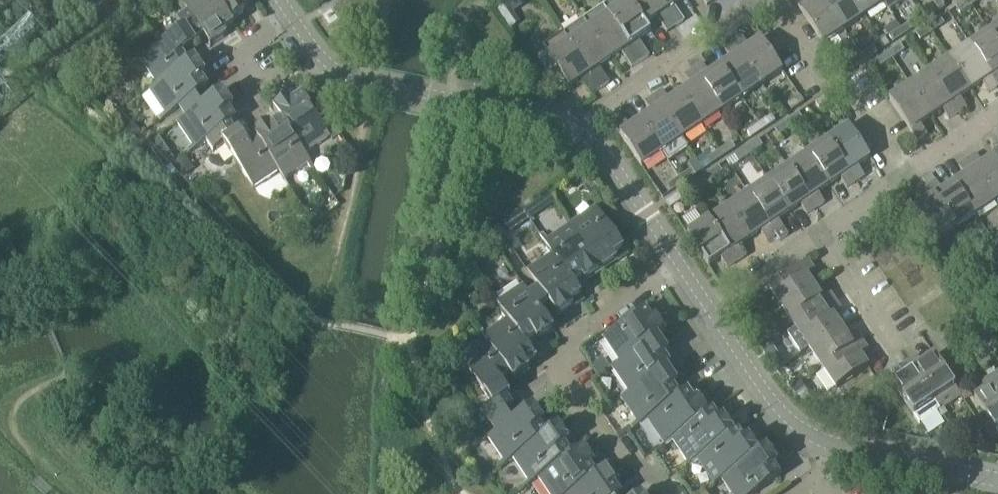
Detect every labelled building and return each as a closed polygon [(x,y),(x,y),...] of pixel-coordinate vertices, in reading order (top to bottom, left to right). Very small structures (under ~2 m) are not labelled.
[(231,23),(216,0),(184,0),(180,3),(188,15),(188,14),(205,39),(204,39),(210,48),(227,37),(224,34),(234,27),(231,23)] [(231,23),(247,12),(244,8),(254,2),(252,0),(216,0),(231,23)] [(629,0),(613,0),(603,7),(640,62),(649,56),(638,41),(650,33),(645,25),(629,0)] [(645,25),(656,18),(666,33),(676,26),(658,0),(629,0),(645,25)] [(676,26),(684,21),(674,6),(682,0),(658,0),(676,26)] [(822,0),(818,0),(809,6),(806,0),(797,0),(793,2),(821,44),(842,30),(822,0)] [(842,30),(863,17),(851,0),(822,0),(842,30)] [(863,17),(882,4),(887,12),(888,11),(881,0),(851,0),(863,17)] [(888,11),(903,0),(881,0),(888,11)] [(939,1),(938,1),(938,0),(930,0),(937,11),(943,6),(939,1)] [(959,15),(972,6),(968,0),(967,1),(955,9),(959,15)] [(506,5),(495,11),(509,31),(519,25),(506,5)] [(146,7),(136,13),(142,23),(152,17),(146,7)] [(640,62),(603,7),(586,18),(584,14),(580,16),(610,60),(620,53),(631,68),(640,62)] [(195,45),(204,39),(205,39),(188,14),(188,15),(177,22),(184,32),(140,62),(157,88),(158,88),(190,66),(184,56),(197,47),(195,45)] [(563,33),(600,89),(609,83),(598,68),(610,60),(580,16),(577,19),(579,23),(563,33)] [(928,27),(932,33),(943,25),(939,19),(928,27)] [(900,29),(904,35),(916,28),(912,21),(900,29)] [(988,33),(997,48),(997,26),(988,33)] [(932,33),(928,27),(915,35),(919,41),(932,33)] [(904,35),(900,29),(887,38),(892,44),(904,35)] [(600,89),(563,33),(546,45),(544,41),(539,44),(545,53),(537,58),(550,78),(558,73),(568,88),(581,80),(591,95),(600,89)] [(997,88),(997,48),(988,33),(969,46),(997,88)] [(733,43),(761,86),(781,72),(760,40),(748,48),(741,38),(733,43)] [(761,86),(733,43),(724,50),(731,60),(720,67),(741,99),(761,86)] [(887,54),(891,60),(903,52),(899,46),(887,54)] [(949,59),(971,91),(982,84),(989,94),(997,88),(969,46),(949,59)] [(859,56),(863,63),(876,54),(872,48),(859,56)] [(891,60),(887,54),(875,62),(879,68),(891,60)] [(863,63),(859,56),(848,64),(852,70),(863,63)] [(971,91),(949,59),(929,72),(958,115),(966,109),(959,98),(965,95),(971,91)] [(196,61),(190,66),(158,88),(157,88),(149,93),(165,116),(158,121),(160,124),(209,90),(203,81),(207,78),(196,61)] [(741,99),(720,67),(708,75),(701,65),(693,70),(721,113),(741,99)] [(721,113),(693,70),(684,76),(691,87),(680,94),(701,126),(721,113)] [(958,115),(929,72),(909,86),(930,118),(942,110),(949,120),(958,115)] [(930,118),(909,86),(888,100),(916,142),(926,135),(919,125),(923,123),(930,118)] [(701,126),(680,94),(669,102),(662,91),(652,97),(681,140),(681,139),(701,126)] [(187,156),(206,143),(205,142),(229,125),(230,126),(235,123),(229,113),(233,110),(222,94),(177,125),(193,148),(185,153),(187,156)] [(831,101),(827,95),(815,103),(819,109),(831,101)] [(272,110),(281,122),(304,156),(329,139),(302,97),(292,103),(289,99),(272,110)] [(681,140),(652,97),(644,103),(651,114),(640,121),(661,153),(668,162),(688,149),(681,139),(681,140)] [(803,104),(799,98),(787,106),(791,112),(803,104)] [(759,114),(754,118),(759,125),(763,131),(775,124),(771,118),(766,120),(763,115),(759,114)] [(786,123),(790,129),(802,121),(798,115),(786,123)] [(661,153),(640,121),(629,129),(622,118),(612,125),(640,167),(661,153)] [(256,141),(278,174),(284,182),(307,167),(312,173),(315,171),(304,156),(281,122),(271,129),(269,124),(252,136),(256,141)] [(790,129),(786,123),(774,131),(778,137),(790,129)] [(133,125),(123,132),(131,142),(140,135),(133,125)] [(278,174),(256,141),(248,147),(239,133),(236,135),(230,126),(229,125),(205,142),(206,143),(213,153),(223,146),(253,191),(278,174)] [(763,131),(759,125),(746,134),(751,140),(763,131)] [(828,140),(856,182),(863,177),(857,168),(869,159),(848,127),(828,140)] [(807,154),(829,186),(839,179),(845,189),(856,182),(828,140),(807,154)] [(746,149),(750,156),(762,148),(758,141),(746,149)] [(719,152),(723,158),(735,150),(731,144),(719,152)] [(750,156),(746,149),(734,158),(738,164),(750,156)] [(168,152),(158,159),(162,165),(165,169),(171,166),(175,162),(168,152)] [(708,153),(696,161),(703,171),(723,158),(719,152),(711,157),(708,153)] [(787,167),(815,209),(823,204),(817,194),(829,186),(807,154),(787,167)] [(995,203),(997,201),(997,165),(993,158),(982,165),(975,155),(966,161),(995,203)] [(175,162),(171,166),(180,180),(194,171),(185,157),(175,162)] [(995,203),(966,161),(957,167),(964,177),(953,185),(975,217),(995,203)] [(767,181),(788,213),(799,206),(805,216),(815,209),(787,167),(767,181)] [(706,176),(710,182),(722,174),(718,168),(706,176)] [(679,179),(683,185),(695,177),(691,171),(679,179)] [(581,173),(570,181),(576,191),(588,183),(581,173)] [(929,174),(921,180),(926,188),(955,230),(975,217),(953,185),(942,192),(935,182),(929,174)] [(710,182),(706,176),(694,184),(698,191),(710,182)] [(683,185),(679,179),(666,187),(671,193),(683,185)] [(747,194),(778,241),(787,236),(777,221),(788,213),(767,181),(747,194)] [(955,230),(926,188),(917,194),(924,204),(912,212),(934,244),(955,230)] [(727,208),(749,240),(760,232),(766,242),(774,237),(778,242),(778,241),(747,194),(727,208)] [(681,202),(677,196),(665,204),(669,210),(681,202)] [(313,205),(305,211),(314,224),(322,219),(313,205)] [(568,226),(600,272),(616,261),(613,256),(623,250),(595,208),(568,226)] [(707,221),(735,263),(744,257),(737,248),(749,240),(727,208),(707,221)] [(558,211),(554,214),(558,220),(562,217),(558,211)] [(516,214),(503,224),(513,238),(527,229),(516,214)] [(913,229),(908,220),(899,225),(905,234),(913,229)] [(735,263),(707,221),(686,235),(707,268),(720,259),(726,269),(735,263)] [(547,248),(572,285),(582,278),(584,282),(600,272),(568,226),(546,241),(542,234),(539,236),(547,248)] [(997,248),(993,242),(980,251),(984,257),(997,248)] [(494,245),(482,253),(488,264),(501,256),(494,245)] [(572,285),(547,248),(545,250),(549,256),(526,272),(557,318),(574,307),(571,303),(580,297),(572,285)] [(989,261),(997,273),(997,255),(989,261)] [(781,310),(814,288),(806,277),(814,272),(808,262),(761,293),(764,297),(769,293),(781,310)] [(952,270),(955,274),(956,276),(968,268),(964,262),(952,270)] [(491,298),(502,313),(525,347),(526,346),(535,340),(538,345),(554,333),(523,287),(499,303),(494,296),(491,298)] [(814,288),(781,310),(792,327),(787,330),(789,333),(835,302),(829,294),(822,299),(814,288)] [(789,333),(787,334),(800,355),(808,350),(841,328),(833,317),(841,312),(835,302),(789,333)] [(602,340),(619,366),(620,366),(657,341),(665,335),(654,318),(650,321),(644,311),(602,340)] [(482,338),(487,346),(488,346),(509,378),(513,384),(529,373),(527,369),(537,362),(526,346),(525,347),(502,313),(499,315),(504,323),(482,338)] [(841,328),(808,350),(819,367),(814,371),(816,373),(862,342),(856,334),(849,339),(841,328)] [(668,357),(657,341),(620,366),(619,366),(612,371),(627,394),(629,397),(666,371),(667,371),(671,368),(664,359),(668,357)] [(862,342),(816,373),(815,374),(829,395),(868,368),(860,357),(868,351),(862,342)] [(500,384),(509,378),(488,346),(487,346),(461,364),(491,408),(481,415),(489,426),(513,410),(506,400),(509,398),(500,384)] [(915,357),(906,363),(937,408),(940,411),(961,397),(933,357),(921,365),(915,357)] [(903,377),(892,385),(913,416),(917,422),(934,410),(937,408),(906,363),(898,369),(903,377)] [(677,387),(667,371),(666,371),(629,397),(627,394),(620,399),(622,401),(620,402),(635,424),(629,429),(631,432),(639,427),(639,426),(680,399),(673,389),(677,387)] [(997,373),(988,379),(997,393),(997,374),(997,373)] [(988,379),(979,385),(985,393),(974,400),(995,433),(997,431),(997,393),(988,379)] [(963,383),(955,388),(966,403),(973,399),(963,383)] [(800,384),(791,390),(802,406),(811,400),(800,384)] [(687,393),(680,399),(639,426),(639,427),(641,429),(648,424),(663,448),(665,446),(664,445),(710,416),(709,416),(699,400),(694,403),(687,393)] [(546,438),(546,437),(540,428),(544,425),(533,409),(487,441),(502,463),(495,468),(498,471),(512,461),(546,438)] [(714,413),(709,416),(710,416),(664,445),(665,446),(666,448),(672,444),(688,467),(690,466),(689,465),(734,435),(724,419),(720,422),(714,413)] [(572,458),(571,458),(565,448),(569,446),(558,429),(546,437),(546,438),(512,461),(527,484),(521,489),(523,491),(538,481),(572,458)] [(721,482),(759,455),(749,440),(745,442),(738,432),(734,435),(689,465),(690,466),(691,469),(698,465),(713,487),(721,481),(721,482)] [(970,441),(968,451),(986,455),(988,445),(970,441)] [(572,458),(538,481),(547,493),(572,493),(596,477),(590,467),(593,465),(583,449),(571,458),(572,458)] [(721,482),(730,493),(758,493),(780,479),(774,470),(778,467),(766,450),(759,455),(721,482)] [(596,477),(572,493),(618,493),(614,488),(619,486),(607,469),(596,477)]
